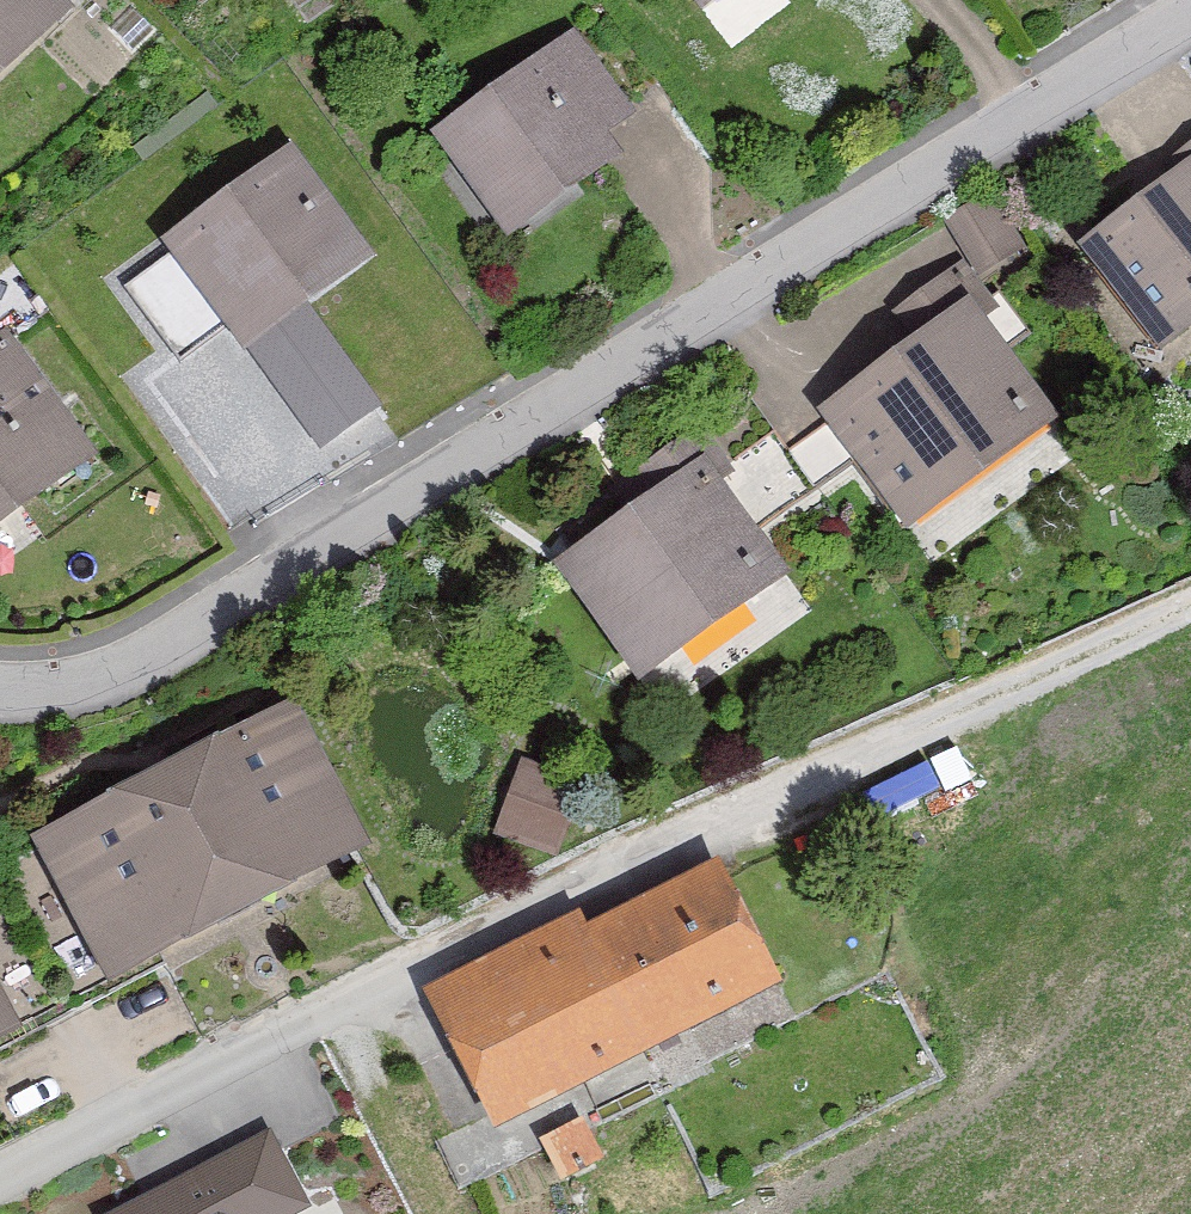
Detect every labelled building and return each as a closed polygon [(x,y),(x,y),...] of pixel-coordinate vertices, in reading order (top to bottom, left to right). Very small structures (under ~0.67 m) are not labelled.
[(55,0),(0,0),(0,80),(68,13),(55,0)] [(699,15),(717,0),(687,0),(699,15)] [(629,121),(571,41),(427,145),(501,246),(617,163),(601,141),(629,121)] [(1158,173),(1166,183),(1078,249),(1160,357),(1190,334),(1190,148),(1158,173)] [(360,266),(289,159),(156,248),(228,354),(360,266)] [(1019,254),(987,207),(951,232),(983,279),(1019,254)] [(1053,427),(962,308),(815,420),(905,538),(1053,427)] [(324,313),(257,353),(315,447),(382,407),(324,313)] [(0,341),(0,526),(88,461),(0,341)] [(784,580),(704,466),(553,570),(633,684),(784,580)] [(364,852),(292,714),(25,853),(98,991),(364,852)] [(574,780),(515,763),(492,843),(550,860),(574,780)] [(775,990),(714,871),(585,937),(576,919),(416,1001),(486,1138),(775,990)] [(0,1015),(0,1038),(10,1033),(0,1015)] [(593,1168),(575,1129),(538,1146),(555,1185),(593,1168)] [(266,1139),(112,1213),(302,1213),(266,1139)]
